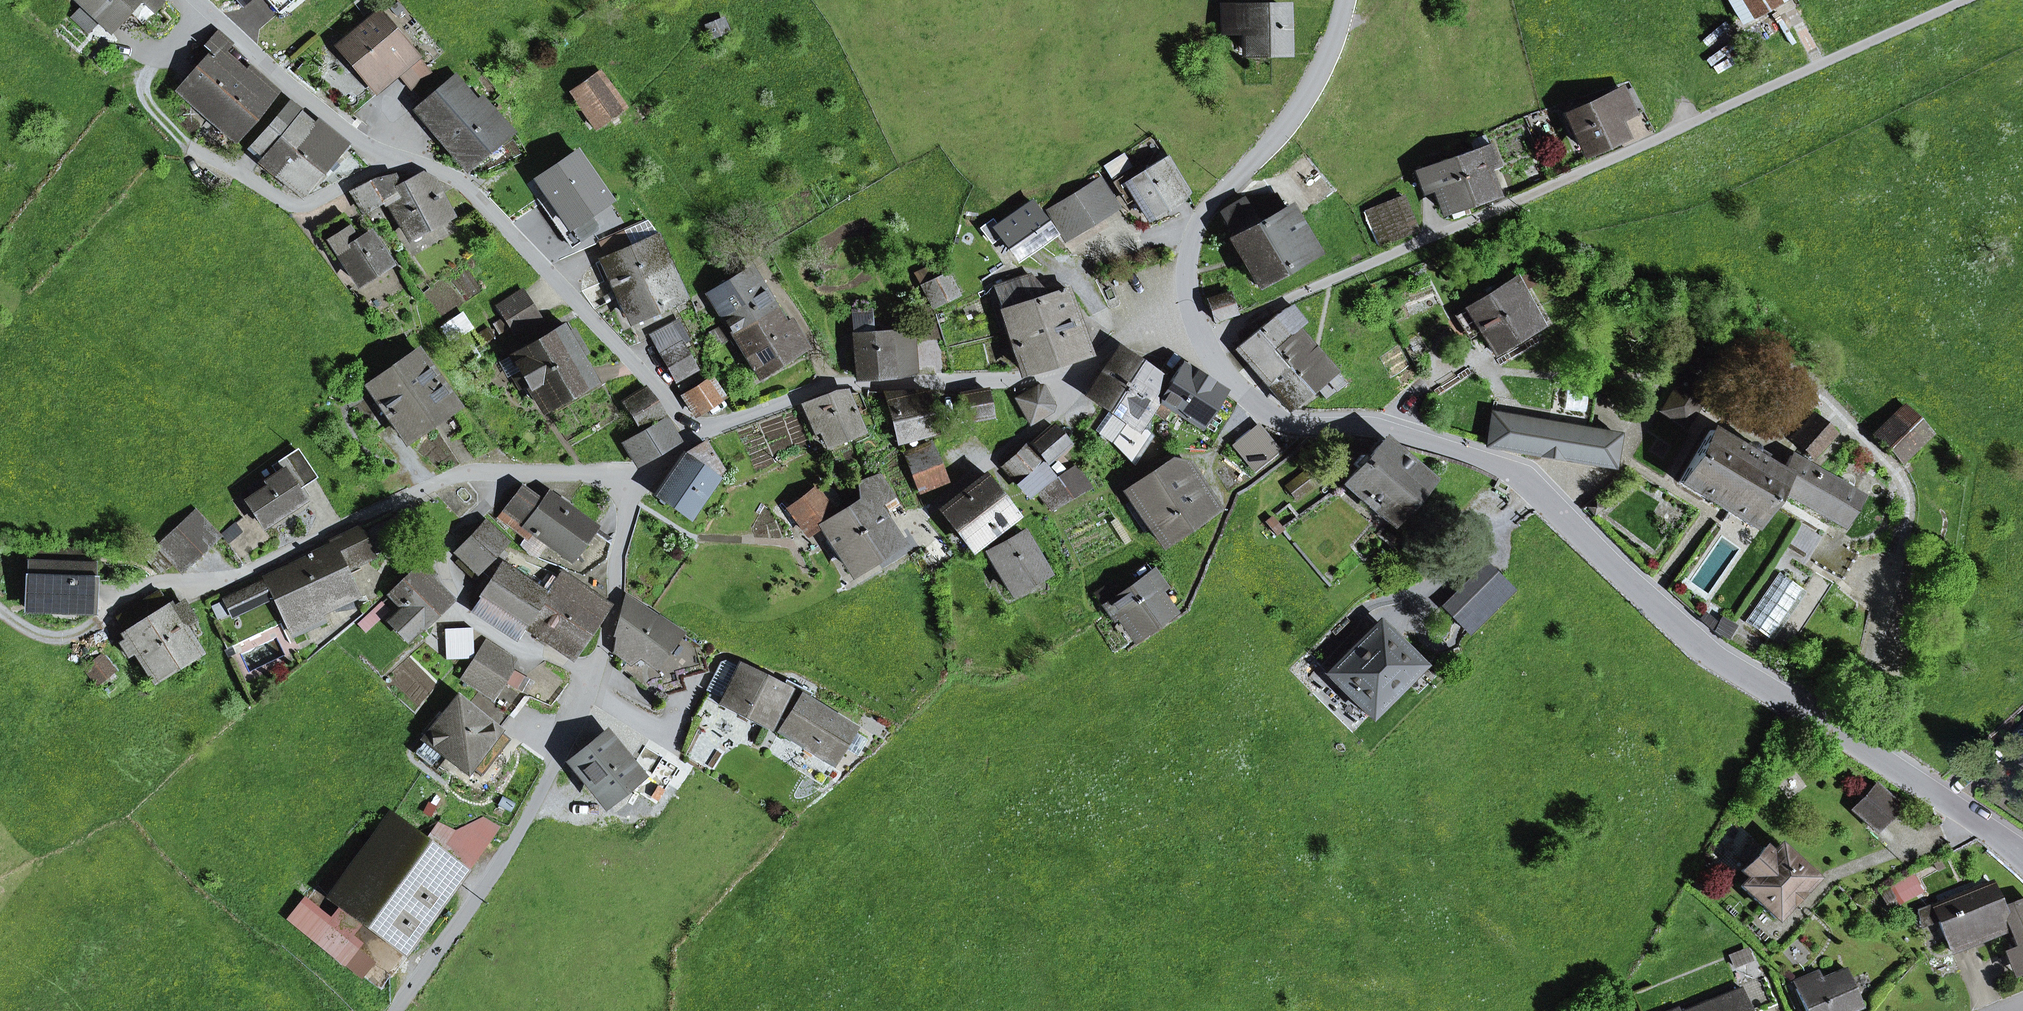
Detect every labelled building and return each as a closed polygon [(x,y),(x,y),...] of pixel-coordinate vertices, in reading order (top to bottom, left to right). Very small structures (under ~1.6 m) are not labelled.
[(84,5),(100,20),(111,31),(132,8),(146,21),(164,1),(163,0),(78,0),(84,5)] [(1740,19),(1775,0),(1730,0),(1740,19)] [(73,17),(89,32),(100,20),(84,5),(73,17)] [(1244,28),(1245,51),(1283,51),(1282,7),(1222,8),(1222,29),(1244,28)] [(342,45),(378,87),(397,71),(414,56),(379,14),(342,45)] [(724,19),(703,26),(708,41),(729,34),(724,19)] [(220,57),(232,43),(218,30),(205,45),(212,51),(179,90),(196,105),(230,65),(220,57)] [(410,87),(428,72),(414,56),(397,71),(410,87)] [(244,72),(233,62),(230,65),(196,105),(195,106),(236,142),(273,99),(272,98),(278,91),(249,66),(244,72)] [(569,92),(593,126),(623,105),(599,71),(569,92)] [(468,167),(511,130),(482,96),(476,101),(474,99),(454,75),(417,107),(468,167)] [(1585,150),(1618,135),(1611,121),(1641,108),(1632,88),(1570,117),(1585,150)] [(287,105),(248,149),(259,160),(296,118),(299,120),(301,117),(287,105)] [(296,118),(259,160),(279,177),(316,135),(322,140),(330,130),(328,129),(322,136),(301,117),(299,120),(296,118)] [(302,197),(347,145),(330,130),(322,140),(316,135),(279,177),(302,197)] [(1497,166),(1489,145),(1452,158),(1468,203),(1493,193),(1485,170),(1497,166)] [(571,179),(576,186),(596,173),(583,154),(572,153),(568,156),(564,151),(533,167),(538,175),(550,193),(571,179)] [(1133,192),(1148,217),(1188,193),(1166,158),(1129,180),(1126,175),(1114,183),(1123,198),(1133,192)] [(1432,181),(1443,211),(1468,203),(1452,158),(1415,171),(1420,185),(1432,181)] [(566,219),(608,191),(596,173),(576,186),(571,179),(550,193),(566,219)] [(432,178),(418,175),(408,180),(433,225),(451,215),(432,178)] [(1081,191),(1049,211),(1064,236),(1115,205),(1096,175),(1078,186),(1081,191)] [(402,219),(411,237),(433,225),(408,180),(400,184),(396,176),(369,181),(384,199),(386,198),(390,205),(392,203),(399,219),(402,219)] [(349,191),(361,211),(384,199),(369,181),(349,191)] [(1234,235),(1231,237),(1243,261),(1288,219),(1283,208),(1281,209),(1273,196),(1249,209),(1243,198),(1222,210),(1234,235)] [(1366,211),(1380,245),(1416,231),(1402,196),(1366,211)] [(999,231),(1017,256),(1052,231),(1032,202),(1003,222),(1002,220),(996,225),(992,220),(980,228),(988,239),(999,231)] [(315,232),(333,259),(339,254),(358,283),(388,263),(369,233),(360,239),(343,214),(315,232)] [(1315,250),(1295,215),(1288,219),(1243,261),(1256,285),(1309,257),(1308,255),(1315,250)] [(597,225),(606,239),(618,231),(609,217),(597,225)] [(594,234),(586,219),(562,232),(570,247),(594,234)] [(663,267),(660,260),(668,255),(659,236),(648,221),(599,242),(605,259),(620,295),(647,284),(644,275),(663,267)] [(679,299),(685,296),(668,255),(660,260),(663,267),(644,275),(647,284),(620,295),(631,320),(680,301),(679,299)] [(940,262),(922,271),(928,282),(945,274),(940,262)] [(808,348),(793,324),(786,328),(750,270),(709,295),(726,323),(733,334),(759,377),(808,348)] [(958,293),(948,272),(945,274),(928,282),(920,286),(930,306),(958,293)] [(1031,276),(995,287),(1003,310),(1046,295),(1031,276)] [(1480,331),(1492,351),(1541,322),(1514,278),(1466,307),(1467,309),(1480,331)] [(1043,324),(1044,326),(1076,315),(1067,289),(1061,291),(1060,289),(1046,295),(1003,310),(1006,317),(1010,333),(1032,328),(1043,324)] [(496,307),(514,335),(540,318),(523,290),(496,307)] [(1208,300),(1214,319),(1234,313),(1228,294),(1208,300)] [(1294,339),(1296,342),(1304,335),(1298,328),(1305,323),(1291,305),(1283,310),(1237,347),(1250,363),(1270,345),(1277,354),(1294,339)] [(1468,338),(1480,331),(1467,309),(1455,316),(1468,338)] [(854,313),(856,377),(913,373),(911,330),(870,333),(870,312),(854,313)] [(452,337),(474,328),(469,315),(447,324),(452,337)] [(1022,371),(1089,352),(1076,315),(1044,326),(1043,324),(1032,328),(1010,333),(1022,371)] [(507,329),(502,320),(494,324),(499,334),(507,329)] [(688,340),(679,322),(652,335),(675,380),(697,370),(683,342),(688,340)] [(706,335),(713,346),(733,334),(726,323),(706,335)] [(494,337),(499,334),(494,324),(488,328),(494,337)] [(566,339),(559,327),(536,340),(540,348),(565,393),(589,379),(577,358),(587,352),(576,333),(566,339)] [(494,337),(488,328),(476,336),(481,345),(494,337)] [(1311,349),(1313,346),(1313,345),(1304,335),(1296,342),(1294,339),(1277,354),(1270,345),(1250,363),(1251,363),(1268,384),(1288,367),(1305,352),(1306,353),(1311,349)] [(528,383),(541,406),(565,393),(540,348),(536,340),(522,348),(519,342),(509,348),(513,355),(521,370),(522,372),(513,376),(520,388),(528,383)] [(1325,399),(1344,383),(1313,345),(1313,346),(1311,349),(1306,353),(1305,352),(1288,367),(1268,384),(1287,410),(1315,386),(1325,399)] [(1121,347),(1088,394),(1109,407),(1136,369),(1129,364),(1134,356),(1121,347)] [(416,349),(391,366),(392,367),(429,420),(454,403),(416,349)] [(513,355),(501,361),(509,377),(521,370),(513,355)] [(1144,374),(1149,367),(1134,356),(1129,364),(1136,369),(1144,374)] [(1170,408),(1198,427),(1222,392),(1180,364),(1164,389),(1150,410),(1163,418),(1170,408)] [(392,417),(405,437),(429,420),(392,367),(369,383),(375,393),(354,407),(371,432),(392,417)] [(1146,429),(1146,416),(1150,410),(1164,389),(1161,386),(1166,379),(1149,367),(1144,374),(1136,369),(1109,407),(1119,415),(1128,421),(1119,432),(1111,427),(1106,434),(1114,440),(1112,442),(1133,463),(1151,436),(1146,429)] [(677,385),(682,396),(711,378),(707,372),(677,385)] [(1659,411),(1684,427),(1710,388),(1685,372),(1659,411)] [(711,378),(682,396),(693,414),(723,395),(711,378)] [(1051,411),(1052,406),(1040,385),(1025,394),(1018,398),(1017,399),(1030,422),(1051,411)] [(621,402),(641,431),(663,416),(644,387),(621,402)] [(959,395),(965,422),(990,417),(986,390),(959,395)] [(858,393),(845,394),(843,391),(836,392),(802,405),(813,431),(821,428),(827,444),(860,430),(853,413),(864,409),(858,393)] [(899,441),(936,432),(926,391),(887,392),(899,441)] [(1904,406),(1874,434),(1899,461),(1930,433),(1904,406)] [(1538,421),(1492,412),(1486,444),(1610,467),(1611,461),(1616,435),(1598,432),(1597,436),(1537,425),(1538,421)] [(1111,427),(1119,432),(1128,421),(1119,415),(1111,427)] [(1812,457),(1813,457),(1833,435),(1813,416),(1792,438),(1806,451),(1812,457)] [(664,418),(624,442),(637,464),(677,440),(664,418)] [(1597,436),(1598,432),(1538,421),(1537,425),(1597,436)] [(1048,466),(1068,445),(1051,425),(1029,444),(1048,466)] [(1710,430),(1679,483),(1715,505),(1752,443),(1746,443),(1733,435),(1729,441),(1710,430)] [(1257,432),(1240,445),(1254,463),(1271,450),(1257,432)] [(1389,523),(1428,480),(1383,440),(1366,459),(1362,455),(1353,464),(1358,468),(1344,484),(1389,523)] [(688,518),(721,470),(704,442),(683,454),(655,494),(688,518)] [(929,443),(903,455),(910,475),(937,464),(929,443)] [(1715,505),(1752,527),(1774,486),(1781,473),(1764,462),(1768,456),(1755,448),(1752,443),(1715,505)] [(1027,446),(1004,466),(1018,481),(1041,461),(1027,446)] [(285,512),(304,499),(296,487),(294,484),(299,481),(301,484),(314,476),(298,450),(273,466),(278,475),(266,483),(270,490),(255,500),(253,497),(247,501),(260,521),(281,507),(285,512)] [(1799,462),(1806,466),(1812,457),(1806,451),(1799,462)] [(1799,462),(1790,456),(1781,473),(1774,486),(1840,525),(1857,496),(1849,492),(1837,485),(1806,466),(1799,462)] [(1171,513),(1184,531),(1218,509),(1189,465),(1178,471),(1172,460),(1159,470),(1166,480),(1176,499),(1167,505),(1173,513),(1171,513)] [(1031,496),(1056,477),(1041,461),(1018,481),(1031,496)] [(918,492),(944,482),(937,464),(910,475),(918,492)] [(1061,502),(1091,486),(1082,471),(1076,466),(1050,483),(1061,502)] [(1148,519),(1164,544),(1184,531),(1171,513),(1173,513),(1167,505),(1176,499),(1166,480),(1159,470),(1127,489),(1136,501),(1148,519)] [(1305,471),(1285,486),(1295,499),(1315,484),(1305,471)] [(860,485),(857,510),(848,515),(874,556),(897,543),(883,520),(872,504),(879,501),(892,494),(880,474),(860,485)] [(986,475),(942,509),(957,529),(1001,495),(986,475)] [(1849,492),(1853,485),(1841,478),(1837,485),(1849,492)] [(788,508),(806,534),(822,523),(821,522),(831,516),(835,513),(831,509),(842,501),(825,479),(788,508)] [(1037,492),(1051,508),(1061,502),(1050,483),(1037,492)] [(521,487),(500,517),(527,537),(532,532),(547,543),(571,561),(564,569),(567,568),(583,574),(605,558),(609,542),(593,531),(595,527),(549,493),(542,502),(521,487)] [(972,548),(1016,514),(1001,495),(957,529),(972,548)] [(1587,507),(1594,515),(1601,508),(1595,500),(1587,507)] [(883,520),(888,517),(879,501),(872,504),(883,520)] [(1139,525),(1148,519),(1136,501),(1127,508),(1139,525)] [(260,521),(263,526),(285,512),(281,507),(260,521)] [(195,510),(158,545),(181,570),(218,535),(195,510)] [(822,523),(851,571),(874,556),(848,515),(835,523),(831,516),(821,522),(822,523)] [(1265,522),(1276,535),(1282,530),(1271,517),(1265,522)] [(456,562),(471,576),(504,541),(486,524),(458,553),(462,556),(456,562)] [(222,534),(228,542),(240,532),(234,525),(222,534)] [(357,595),(345,570),(373,557),(360,528),(330,542),(331,546),(311,555),(310,553),(307,555),(308,558),(265,578),(266,580),(274,597),(292,635),(322,621),(318,613),(357,595)] [(987,551),(1010,592),(1046,572),(1023,531),(998,545),(995,539),(986,543),(990,550),(987,551)] [(531,555),(537,557),(547,543),(532,532),(527,537),(520,545),(531,555)] [(30,563),(37,563),(38,551),(30,550),(30,563)] [(28,605),(92,607),(93,565),(63,564),(64,552),(38,551),(37,563),(30,563),(28,605)] [(63,564),(93,565),(93,553),(64,552),(63,564)] [(390,621),(407,639),(448,601),(426,578),(431,573),(421,562),(392,593),(405,607),(390,621)] [(1442,607),(1471,636),(1517,591),(1488,562),(1442,607)] [(1129,575),(1135,583),(1128,587),(1152,623),(1170,612),(1156,591),(1163,587),(1145,564),(1129,575)] [(472,611),(515,640),(524,627),(546,595),(502,565),(472,611)] [(1777,574),(1744,622),(1768,638),(1802,590),(1777,574)] [(524,627),(570,657),(608,603),(582,585),(578,592),(559,577),(546,595),(524,627)] [(225,599),(233,616),(274,597),(266,580),(225,599)] [(1119,614),(1134,636),(1152,623),(1128,587),(1120,593),(1112,581),(1095,594),(1113,620),(1119,614)] [(136,652),(154,680),(198,653),(181,626),(192,619),(182,604),(176,607),(171,611),(160,591),(116,617),(128,638),(125,640),(119,643),(128,657),(136,652)] [(656,621),(624,598),(617,620),(625,624),(615,635),(617,636),(613,651),(627,661),(635,651),(652,664),(679,631),(659,617),(656,621)] [(359,624),(365,631),(381,618),(389,611),(382,603),(359,624)] [(28,612),(91,615),(92,607),(28,605),(28,612)] [(1717,624),(1705,613),(1701,620),(1712,630),(1725,641),(1735,625),(1727,621),(1721,617),(1717,624)] [(1370,716),(1421,666),(1378,623),(1328,673),(1370,716)] [(445,629),(446,659),(460,659),(473,658),(472,628),(462,628),(445,629)] [(509,715),(524,697),(501,684),(510,670),(509,656),(487,642),(462,680),(479,692),(509,715)] [(84,668),(96,683),(114,669),(102,654),(84,668)] [(774,715),(780,718),(793,696),(725,660),(720,662),(706,690),(724,699),(720,706),(767,729),(774,715)] [(505,681),(516,688),(523,677),(512,670),(505,681)] [(516,688),(525,693),(532,682),(523,677),(516,688)] [(806,702),(812,693),(785,679),(781,688),(786,691),(801,698),(806,702)] [(488,742),(489,742),(509,715),(479,692),(470,703),(460,695),(424,739),(441,752),(445,747),(465,763),(484,739),(488,742)] [(841,745),(850,730),(793,696),(780,718),(787,721),(779,734),(829,765),(841,745)] [(841,745),(857,755),(866,740),(850,730),(841,745)] [(446,756),(441,752),(424,739),(413,752),(435,770),(446,756)] [(446,756),(465,772),(488,742),(484,739),(465,763),(445,747),(441,752),(446,756)] [(576,763),(605,799),(634,776),(605,739),(576,763)] [(1876,786),(1853,810),(1874,830),(1897,806),(1876,786)] [(454,864),(466,873),(500,827),(483,817),(455,831),(438,822),(424,842),(454,864)] [(428,899),(454,864),(424,842),(400,824),(341,903),(371,926),(395,944),(409,925),(420,933),(439,908),(428,899)] [(1748,878),(1740,887),(1775,919),(1813,878),(1778,846),(1770,854),(1763,847),(1756,855),(1749,848),(1740,857),(1748,864),(1741,872),(1748,878)] [(1920,890),(1912,876),(1895,886),(1903,900),(1920,890)] [(2012,973),(2022,969),(2022,900),(2000,909),(1991,883),(1932,906),(1937,919),(1949,950),(2008,928),(2016,948),(2004,952),(2012,973)] [(325,926),(354,950),(371,926),(341,903),(325,926)] [(1917,911),(1920,925),(1937,919),(1932,906),(1917,911)] [(291,918),(361,975),(371,963),(354,950),(325,926),(300,907),(291,918)] [(1861,1008),(1844,969),(1823,978),(1820,970),(1800,978),(1804,986),(1796,989),(1805,1010),(1853,1010),(1861,1008)] [(1796,989),(1804,986),(1800,978),(1793,981),(1796,989)] [(1746,1005),(1739,988),(1682,1010),(1749,1010),(1746,1005)] [(1775,1005),(1771,995),(1746,1005),(1749,1010),(1759,1010),(1775,1005)]
